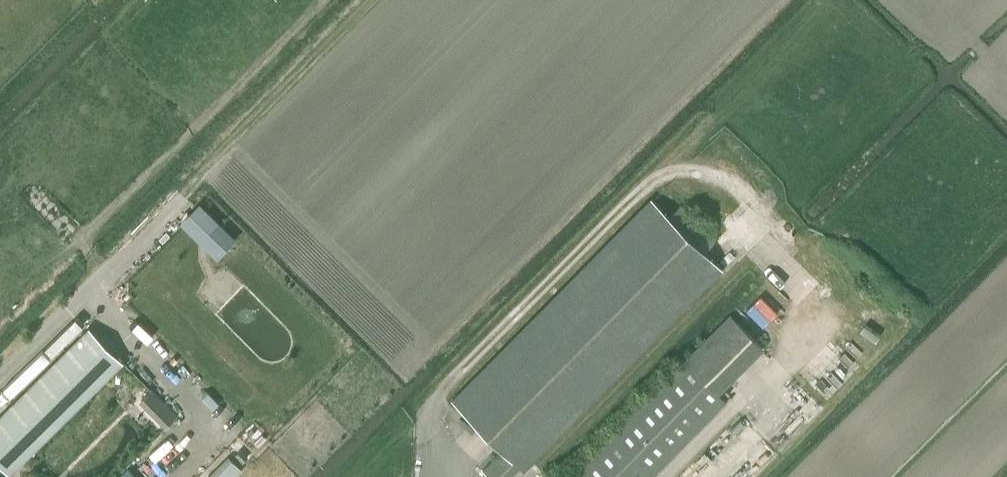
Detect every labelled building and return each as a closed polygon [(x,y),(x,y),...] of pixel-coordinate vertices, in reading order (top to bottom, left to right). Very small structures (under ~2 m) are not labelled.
[(669,215),(652,198),(451,400),(502,450),(483,469),(491,476),(516,476),(723,268),(706,251),(717,240),(681,203),(669,215)] [(718,394),(763,348),(729,314),(567,476),(650,476),(726,401),(718,394)] [(10,474),(124,361),(89,326),(0,414),(0,464),(10,474)] [(152,389),(140,400),(165,426),(177,414),(152,389)] [(242,469),(241,468),(232,460),(215,476),(235,476),(242,469)]
